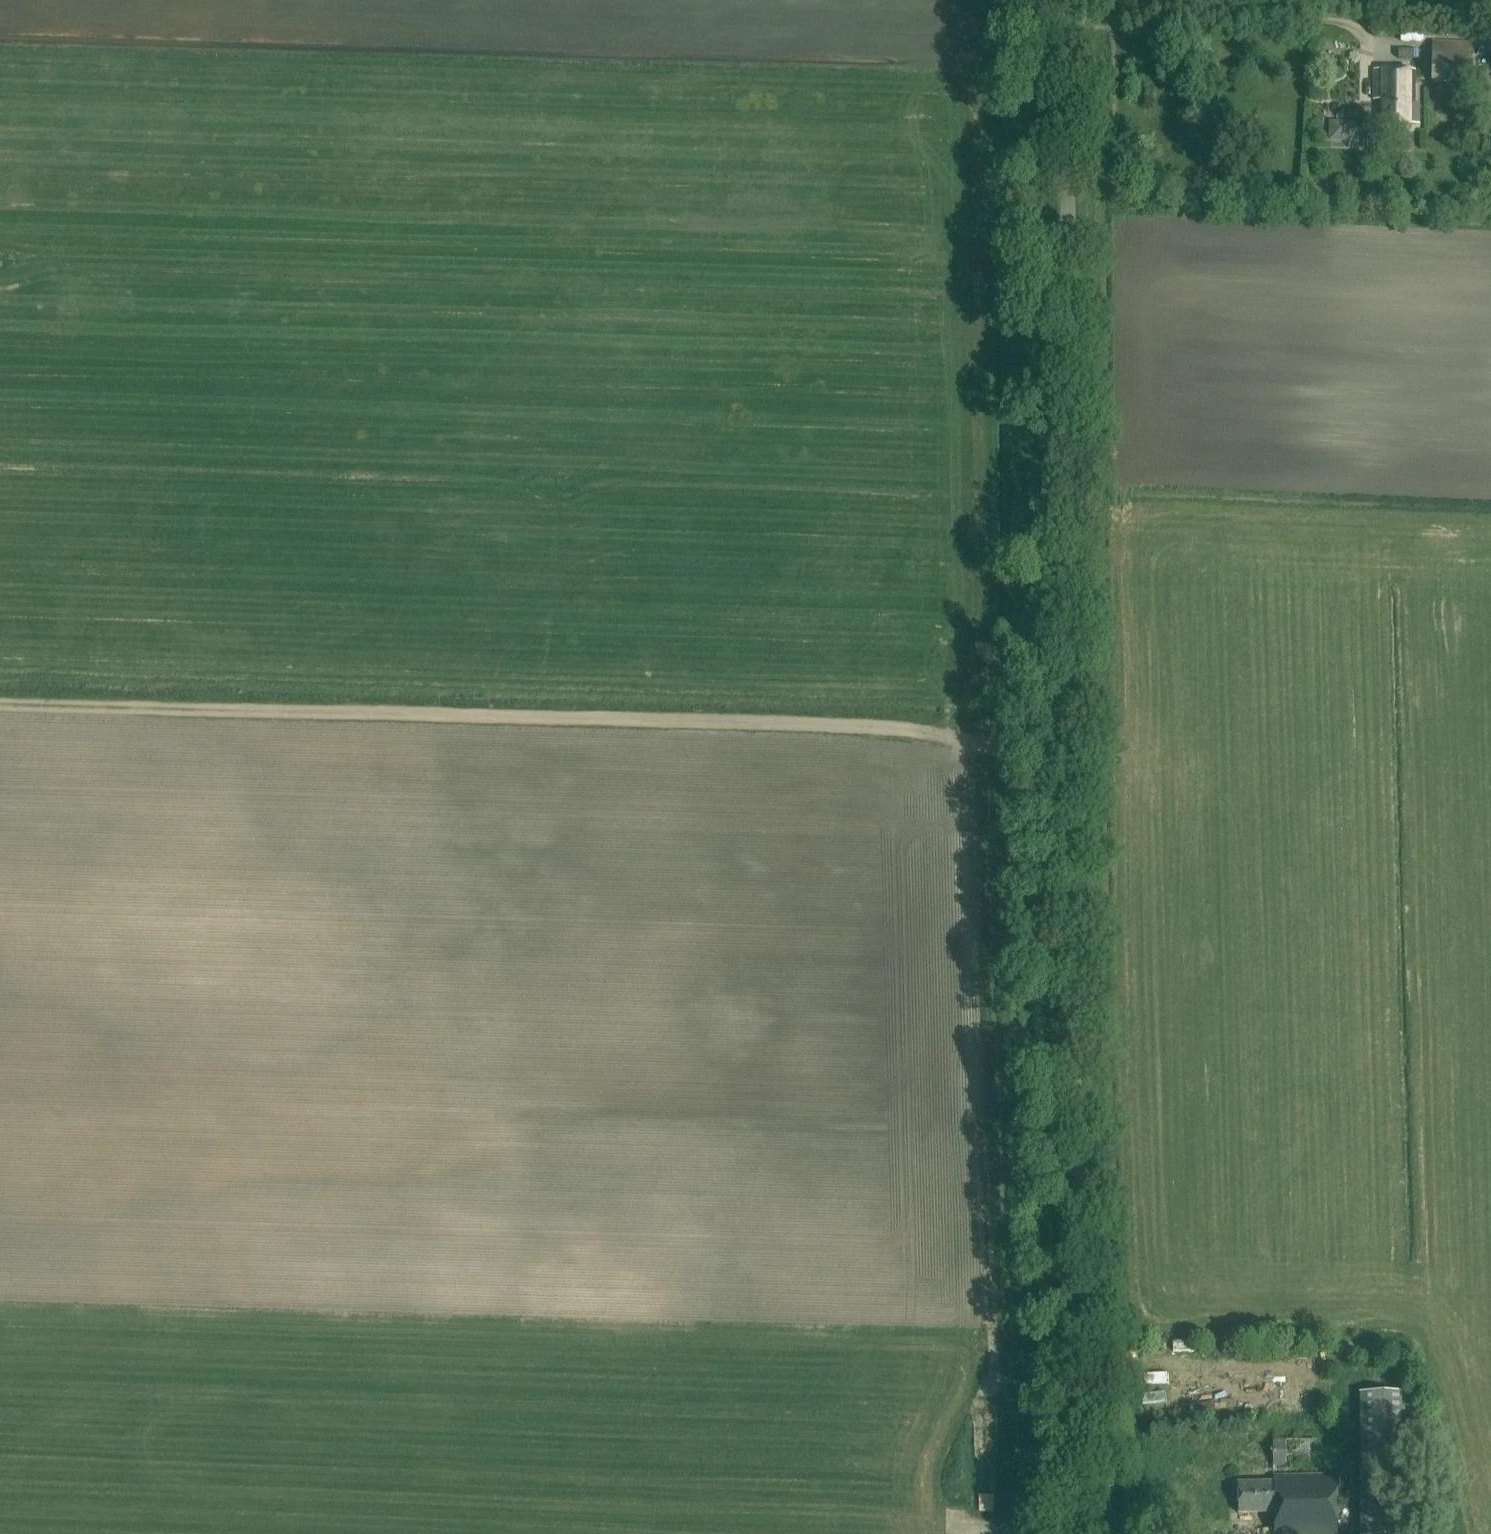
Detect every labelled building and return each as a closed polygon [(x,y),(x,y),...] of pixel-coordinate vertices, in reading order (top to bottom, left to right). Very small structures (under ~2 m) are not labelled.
[(1403,36),(1402,46),(1424,48),(1424,39),(1403,36)] [(1471,43),(1431,42),(1430,82),(1470,83),(1471,43)] [(1414,70),(1374,70),(1374,100),(1382,100),(1382,124),(1419,124),(1419,104),(1414,104),(1414,70)] [(1202,1401),(1227,1399),(1226,1390),(1202,1391),(1202,1401)] [(1147,1405),(1171,1403),(1170,1394),(1146,1396),(1147,1405)] [(1405,1394),(1359,1394),(1359,1533),(1405,1533),(1405,1394)] [(1314,1467),(1313,1442),(1273,1442),(1273,1468),(1314,1467)] [(1336,1475),(1273,1476),(1273,1482),(1239,1483),(1239,1513),(1274,1512),(1274,1533),(1337,1533),(1336,1475)] [(999,1512),(999,1495),(985,1495),(985,1512),(999,1512)]
